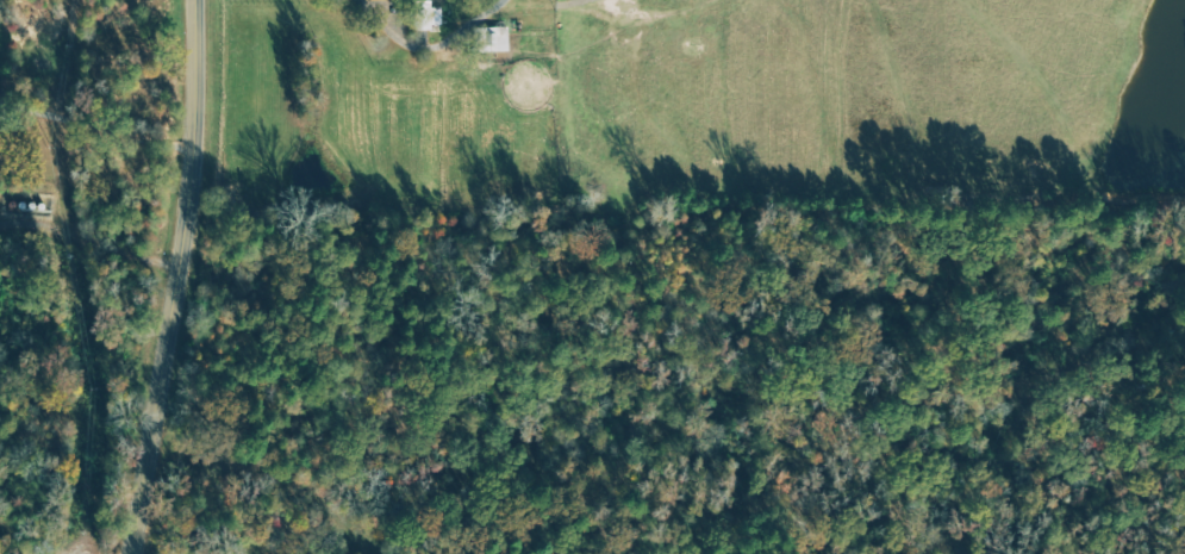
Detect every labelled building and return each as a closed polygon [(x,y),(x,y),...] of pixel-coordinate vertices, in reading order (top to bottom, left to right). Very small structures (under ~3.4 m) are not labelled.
[(441,8),(430,8),(430,0),(413,0),(414,32),(432,31),(432,26),(441,25),(441,8)] [(508,52),(507,27),(473,28),(473,53),(508,52)]
